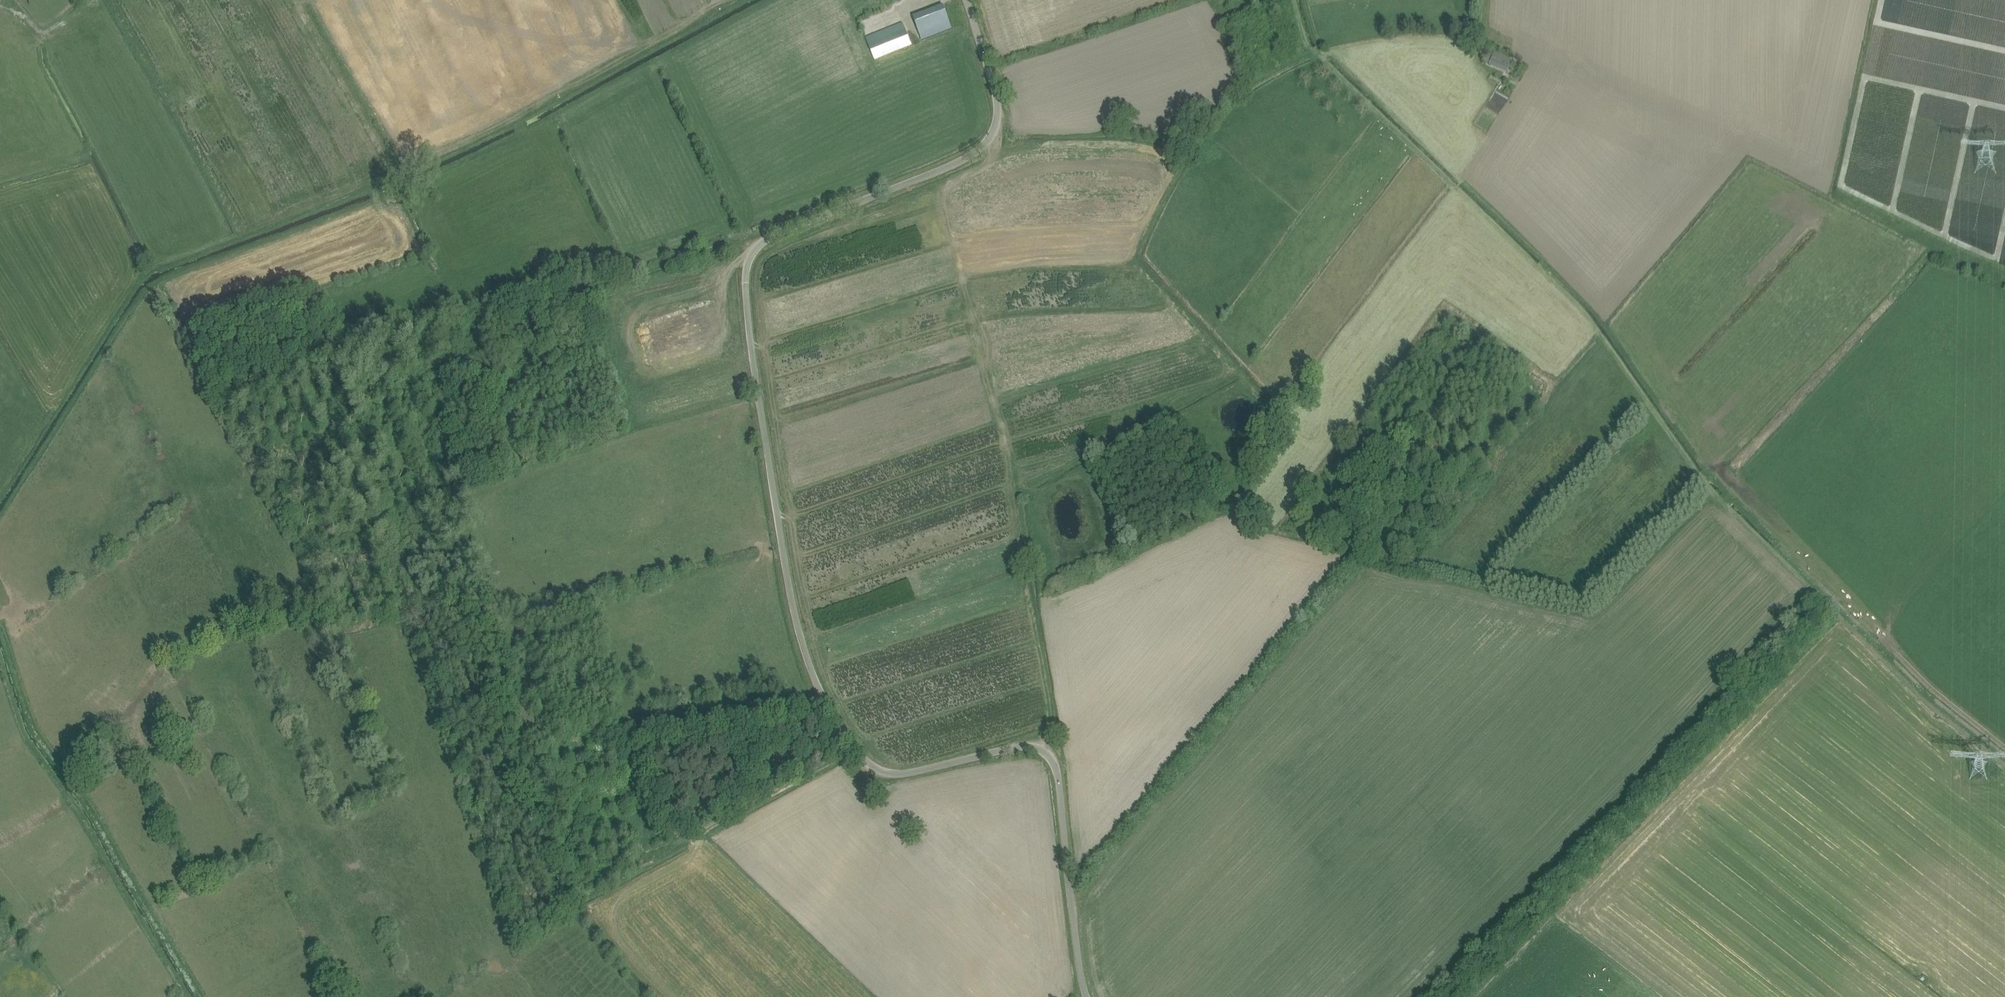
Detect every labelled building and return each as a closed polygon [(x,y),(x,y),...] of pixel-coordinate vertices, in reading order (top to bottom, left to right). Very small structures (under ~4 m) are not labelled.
[(922,40),(952,29),(943,6),(913,17),(922,40)] [(875,60),(911,45),(902,23),(866,39),(875,60)] [(1509,70),(1513,60),(1495,53),(1491,63),(1509,70)]
